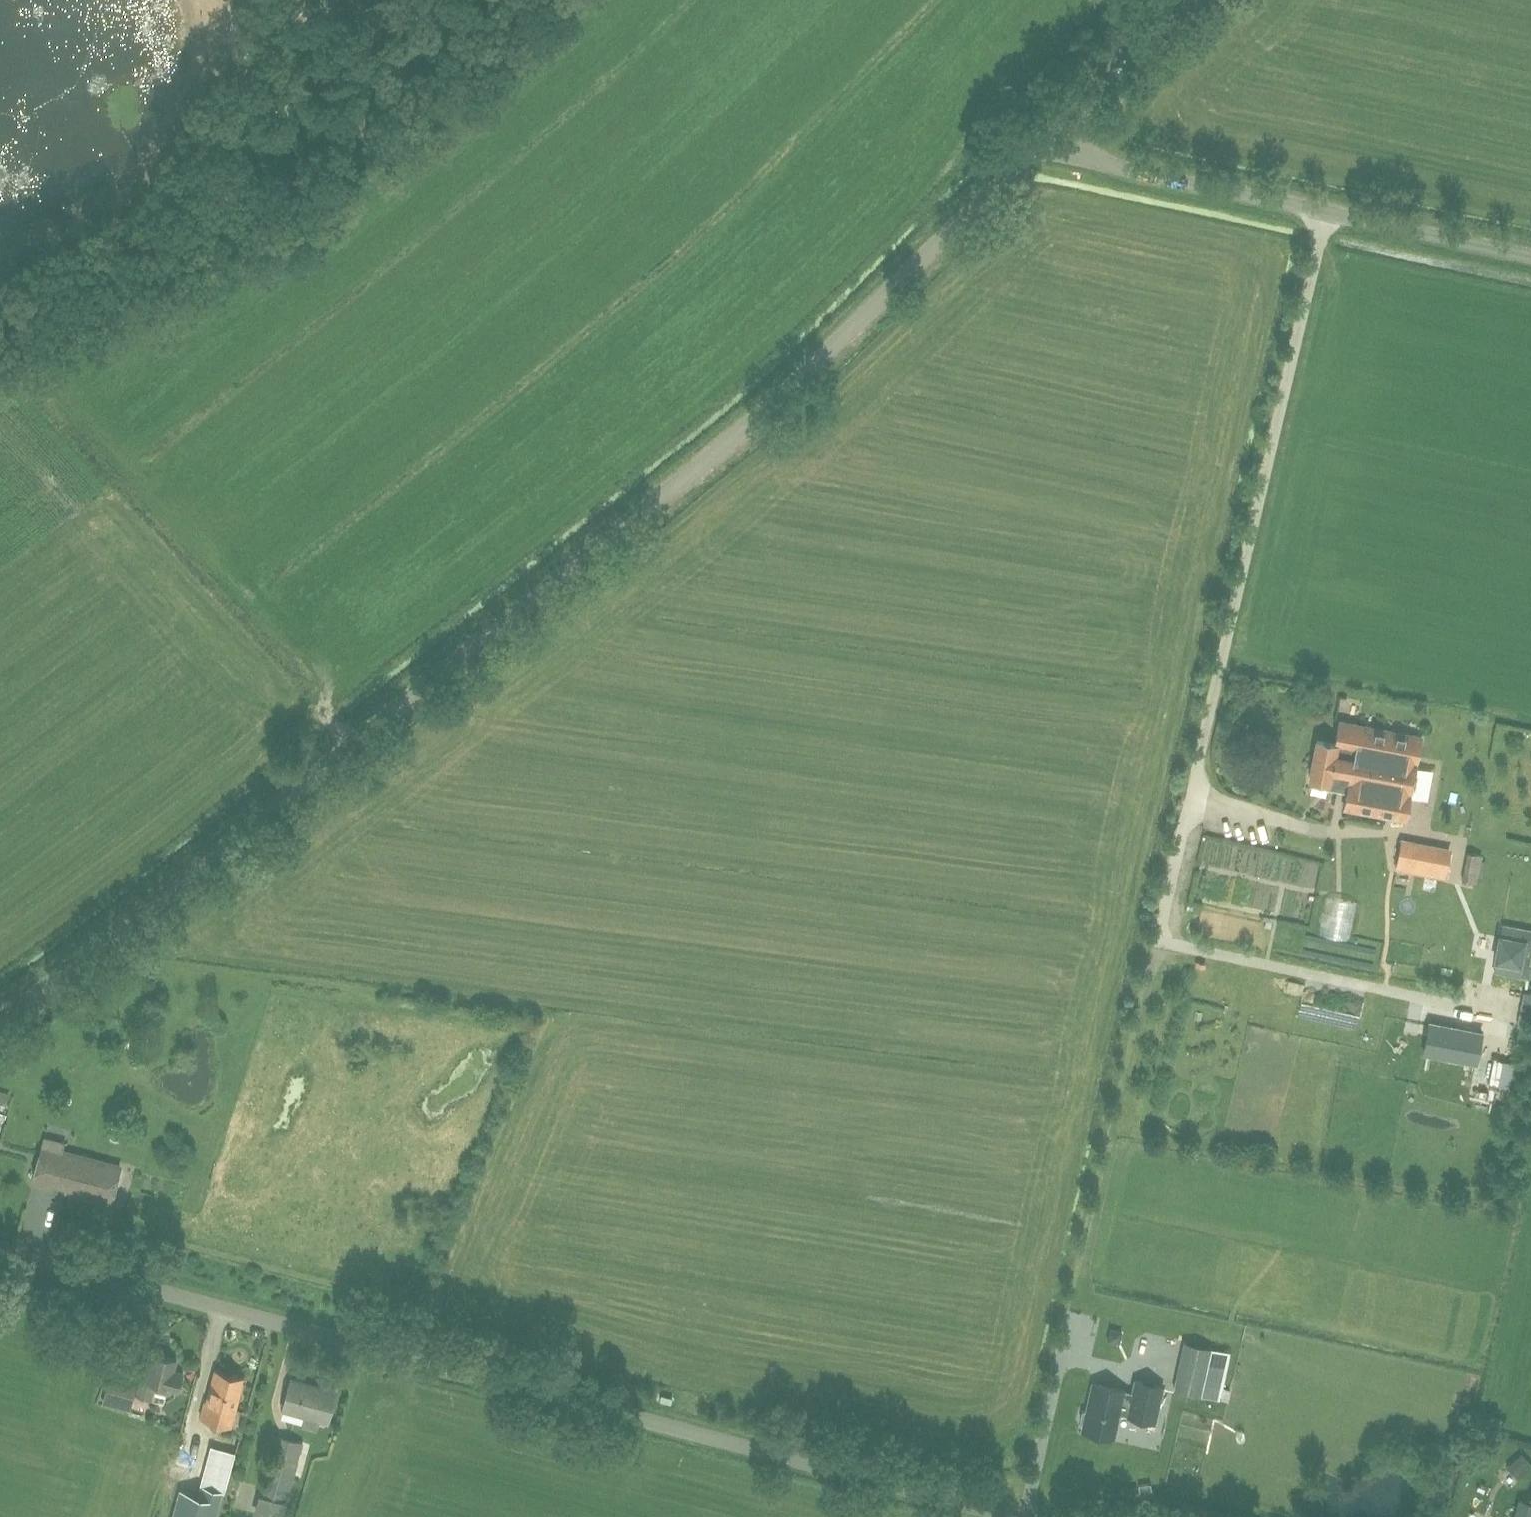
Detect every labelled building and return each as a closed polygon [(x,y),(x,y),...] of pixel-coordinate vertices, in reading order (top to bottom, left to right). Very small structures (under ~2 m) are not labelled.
[(1330,781),(1348,785),(1360,724),(1340,720),(1335,743),(1317,740),(1310,778),(1330,782),(1330,781)] [(1422,736),(1360,724),(1348,785),(1347,792),(1344,808),(1406,820),(1422,736)] [(1208,843),(1199,898),(1284,913),(1285,907),(1302,910),(1311,861),(1208,843)] [(1450,853),(1401,843),(1396,868),(1445,877),(1450,853)] [(1481,876),(1485,848),(1472,846),(1468,874),(1481,876)] [(1494,970),(1528,976),(1530,958),(1530,932),(1502,927),(1494,970)] [(1476,1062),(1478,1054),(1482,1033),(1449,1027),(1430,1023),(1424,1052),(1476,1062)] [(45,1139),(39,1160),(59,1166),(55,1183),(67,1186),(66,1191),(111,1202),(120,1167),(63,1152),(65,1144),(45,1139)] [(33,1233),(53,1237),(63,1193),(43,1188),(33,1233)] [(70,1228),(83,1230),(85,1218),(72,1215),(70,1228)] [(1211,1348),(1185,1342),(1174,1390),(1219,1399),(1225,1376),(1205,1371),(1211,1348)] [(138,1394),(151,1398),(156,1382),(168,1385),(168,1387),(179,1390),(184,1372),(174,1369),(177,1358),(154,1351),(150,1366),(146,1365),(138,1394)] [(201,1417),(231,1425),(244,1375),(216,1368),(207,1401),(205,1401),(201,1417)] [(101,1404),(130,1411),(136,1383),(108,1376),(101,1404)] [(282,1407),(304,1413),(302,1421),(317,1425),(320,1418),(327,1420),(335,1390),(290,1377),(282,1407)] [(1084,1423),(1082,1430),(1113,1438),(1119,1412),(1128,1414),(1127,1416),(1155,1422),(1163,1387),(1135,1381),(1133,1394),(1124,1392),(1124,1391),(1093,1384),(1087,1410),(1083,1411),(1081,1420),(1084,1423)] [(303,1441),(274,1435),(257,1493),(287,1502),(303,1441)] [(230,1473),(235,1454),(210,1447),(205,1466),(230,1473)] [(1530,1475),(1530,1456),(1527,1452),(1513,1468),(1527,1480),(1530,1475)] [(222,1494),(204,1489),(201,1498),(181,1493),(174,1516),(216,1516),(222,1494)] [(1514,1516),(1530,1516),(1530,1502),(1519,1499),(1514,1516)]
